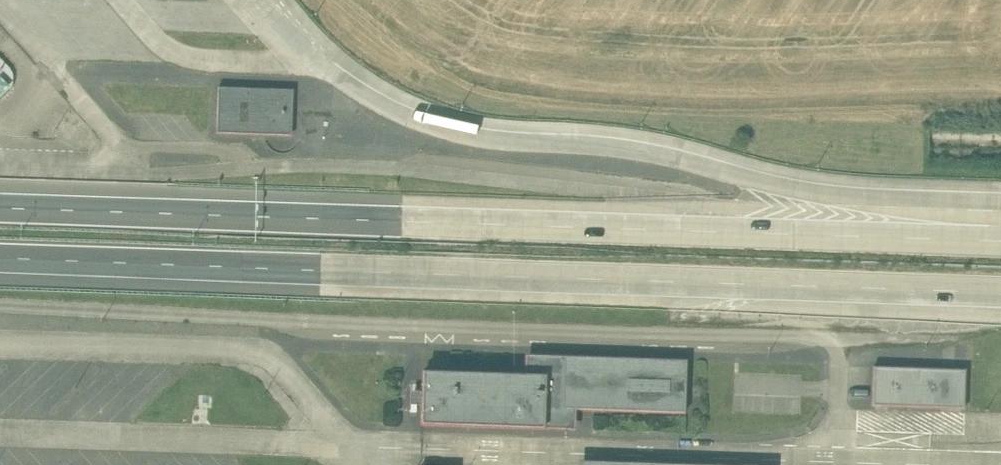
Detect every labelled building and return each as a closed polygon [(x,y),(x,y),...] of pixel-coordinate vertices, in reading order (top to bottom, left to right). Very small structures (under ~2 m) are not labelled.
[(218,87),(216,135),(293,137),(294,90),(218,87)] [(689,365),(570,360),(570,362),(526,360),(525,382),(548,383),(546,434),(577,436),(578,413),(686,418),(689,365)] [(966,371),(874,368),(873,408),(965,411),(966,371)] [(525,382),(424,378),(422,429),(546,434),(548,383),(525,382)]
